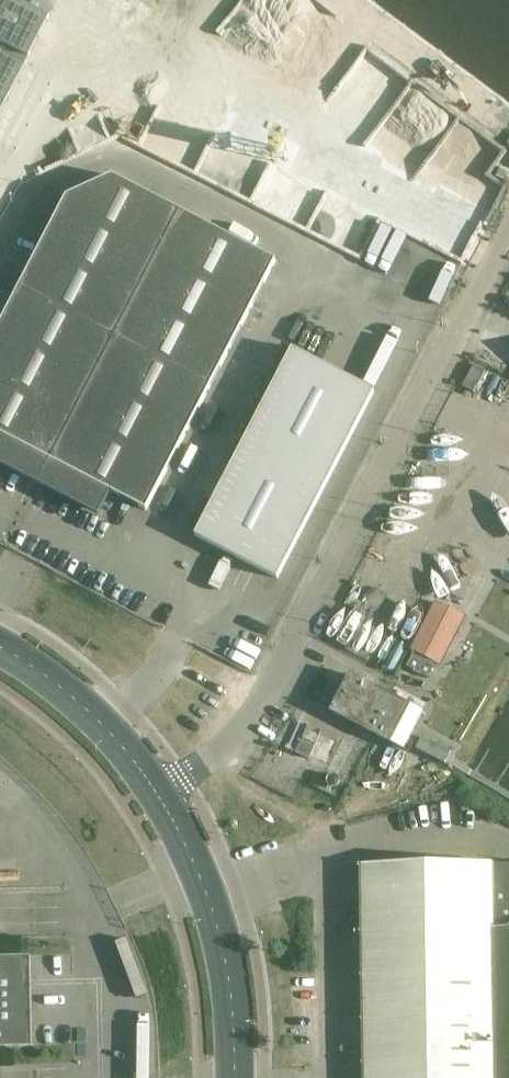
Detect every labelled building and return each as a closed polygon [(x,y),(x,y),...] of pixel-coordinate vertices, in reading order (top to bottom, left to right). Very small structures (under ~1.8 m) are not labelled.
[(27,58),(48,14),(20,0),(0,0),(0,44),(27,58)] [(0,51),(0,113),(26,64),(0,51)] [(285,101),(286,97),(285,92),(283,88),(278,85),(274,83),(269,84),(264,87),(260,91),(259,96),(260,101),(262,105),(267,109),(272,110),(277,109),(282,106),(285,101)] [(311,113),(312,109),(311,105),(309,100),(305,97),(300,95),(296,96),(290,98),(287,103),(286,108),(286,113),(289,117),(293,120),(298,122),(303,121),(308,118),(311,113)] [(333,129),(334,125),(333,120),(330,116),(326,113),(320,113),(316,114),(312,117),(310,121),(309,125),(310,130),(313,134),(317,137),(323,137),(327,137),(330,134),(333,129)] [(262,155),(255,114),(229,120),(229,123),(218,125),(222,148),(218,149),(221,163),(262,155)] [(294,138),(295,132),(294,126),(291,122),(287,119),(283,118),(276,119),(272,122),(268,126),(267,131),(268,137),(270,142),(275,145),(280,146),(286,146),(291,143),(294,138)] [(508,184),(508,171),(501,167),(496,177),(508,184)] [(67,198),(0,326),(0,466),(99,518),(112,493),(146,510),(275,261),(111,177),(67,198)] [(508,349),(508,305),(502,302),(484,336),(508,349)] [(369,357),(380,336),(371,331),(360,352),(369,357)] [(195,537),(277,579),(375,392),(292,349),(195,537)] [(462,387),(474,394),(485,372),(473,366),(462,387)] [(413,651),(405,666),(428,678),(436,662),(440,664),(463,618),(433,603),(409,649),(413,651)] [(337,711),(389,738),(405,708),(385,698),(388,692),(357,677),(354,682),(352,681),(337,711)] [(322,732),(310,726),(308,726),(296,754),(309,760),(322,732)] [(320,753),(323,755),(325,756),(331,754),(333,749),(331,743),(325,741),(320,743),(318,748),(320,753)] [(360,867),(361,946),(363,1077),(495,1077),(491,865),(360,867)] [(491,865),(495,1077),(508,1077),(508,865),(491,865)] [(32,1047),(30,956),(0,957),(0,1048),(32,1047)]
